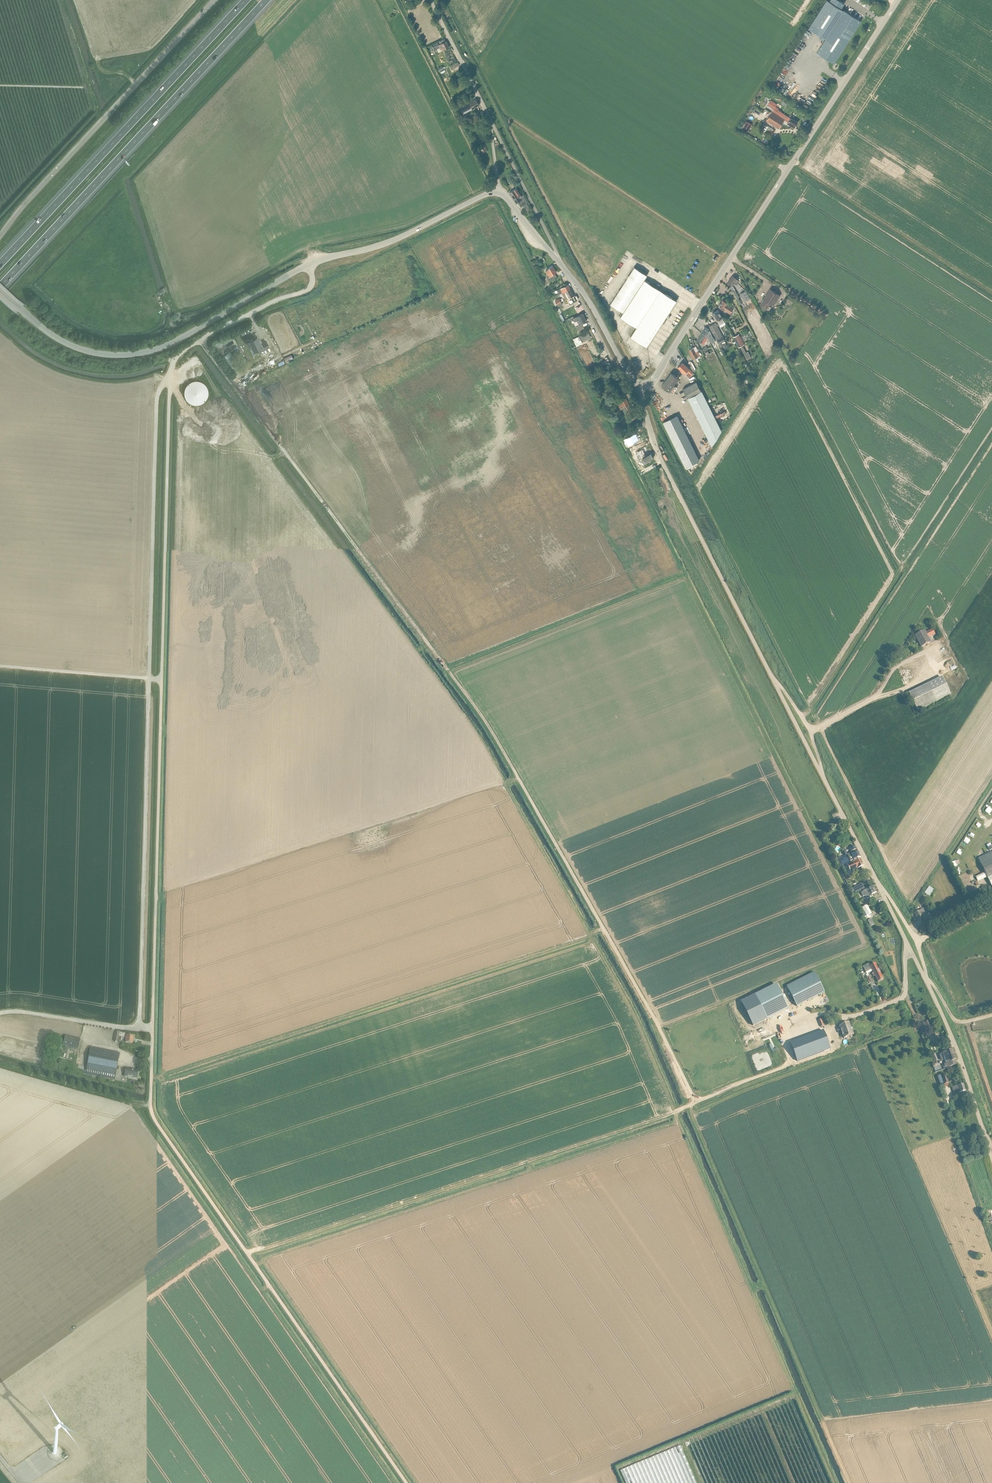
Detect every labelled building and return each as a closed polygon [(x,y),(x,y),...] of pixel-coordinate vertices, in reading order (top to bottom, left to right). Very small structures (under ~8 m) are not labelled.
[(817,52),(834,63),(861,21),(841,8),(844,3),(839,0),(830,0),(830,1),(829,0),(826,0),(809,27),(826,39),(817,52)] [(435,50),(440,47),(442,50),(445,48),(450,46),(447,41),(446,41),(444,38),(440,41),(441,44),(440,45),(439,44),(433,47),(435,50)] [(479,105),(476,99),(470,102),(461,107),(464,113),(473,108),(479,105)] [(773,109),(774,107),(778,110),(779,109),(776,107),(777,104),(771,100),(768,105),(773,109)] [(790,118),(786,115),(778,110),(774,107),(773,109),(766,120),(775,126),(779,128),(785,119),(788,121),(787,123),(795,127),(798,122),(791,117),(790,118)] [(742,128),(745,130),(748,131),(752,124),(746,121),(742,128)] [(486,166),(489,165),(482,150),(487,148),(485,144),(480,146),(480,147),(477,149),(486,166)] [(254,161),(261,154),(257,150),(250,157),(254,161)] [(520,194),(517,188),(510,192),(517,203),(518,202),(521,207),(523,206),(528,213),(532,211),(527,203),(528,203),(522,193),(520,194)] [(549,281),(553,279),(557,277),(555,273),(557,272),(553,266),(546,270),(550,276),(547,277),(549,281)] [(623,311),(647,275),(635,266),(611,303),(623,311)] [(737,285),(739,282),(738,279),(733,275),(728,283),(733,286),(735,284),(737,285)] [(647,347),(677,300),(673,298),(645,279),(621,317),(636,327),(631,336),(647,347)] [(568,284),(561,288),(557,290),(559,293),(563,292),(570,288),(568,284)] [(566,299),(569,298),(574,295),(570,288),(563,292),(566,299)] [(774,305),(781,295),(770,288),(760,304),(769,310),(770,307),(768,306),(770,303),(774,305)] [(739,305),(742,303),(738,297),(739,297),(735,290),(732,292),(739,305)] [(751,298),(746,290),(740,294),(745,302),(751,298)] [(730,313),(734,307),(723,300),(721,303),(720,303),(719,305),(719,306),(730,313)] [(811,322),(814,319),(805,313),(806,313),(800,309),(798,314),(811,322)] [(725,321),(718,310),(713,313),(719,323),(717,324),(718,326),(720,325),(725,321)] [(578,330),(580,329),(584,327),(582,323),(587,321),(583,313),(578,315),(574,318),(575,321),(577,320),(579,324),(576,326),(578,330)] [(724,346),(725,348),(728,347),(719,329),(718,326),(717,324),(716,322),(713,324),(710,325),(711,328),(713,332),(717,339),(716,339),(720,347),(724,346)] [(714,347),(717,345),(712,335),(713,335),(710,330),(705,327),(702,333),(708,337),(710,338),(714,347)] [(583,341),(591,337),(589,332),(580,336),(583,341)] [(704,344),(708,337),(702,333),(697,340),(704,344)] [(739,347),(744,344),(739,334),(733,337),(739,347)] [(577,346),(583,343),(579,336),(574,339),(577,346)] [(257,337),(249,341),(252,347),(251,348),(251,349),(251,350),(253,351),(254,350),(254,351),(258,349),(259,350),(261,349),(262,350),(269,347),(266,341),(261,344),(257,337)] [(694,359),(700,355),(698,350),(691,354),(694,359)] [(233,374),(242,368),(230,351),(221,358),(233,374)] [(694,372),(686,365),(683,362),(678,367),(685,373),(687,370),(692,375),(694,372)] [(671,373),(667,379),(662,385),(671,392),(671,391),(673,393),(677,387),(675,386),(676,385),(675,384),(679,378),(671,373)] [(712,445),(722,431),(697,382),(684,389),(712,445)] [(201,391),(191,394),(195,406),(215,400),(212,391),(210,392),(210,390),(201,392),(201,391)] [(636,418),(626,398),(618,402),(622,408),(624,407),(628,413),(629,413),(633,419),(636,418)] [(697,456),(677,415),(664,422),(687,469),(698,464),(697,461),(699,460),(701,459),(699,455),(697,456)] [(624,438),(628,445),(639,439),(635,433),(624,438)] [(646,447),(636,452),(639,458),(643,456),(646,462),(649,460),(654,458),(651,452),(649,453),(646,447)] [(935,634),(933,629),(926,633),(925,631),(916,636),(921,647),(931,642),(929,638),(935,634)] [(918,711),(923,709),(950,695),(941,677),(910,693),(918,711)] [(855,860),(861,857),(855,846),(844,852),(846,856),(839,859),(837,856),(838,855),(833,852),(832,854),(838,865),(839,865),(840,867),(843,866),(846,864),(854,860),(855,860)] [(978,858),(985,873),(987,877),(990,882),(991,887),(991,852),(978,858)] [(864,866),(860,859),(847,865),(851,872),(864,866)] [(987,877),(985,873),(976,877),(978,882),(987,877)] [(873,896),(872,894),(877,892),(874,886),(864,891),(861,893),(863,897),(866,895),(868,898),(873,896)] [(929,896),(934,889),(929,886),(925,893),(923,896),(925,898),(927,894),(929,896)] [(864,917),(872,913),(868,905),(863,908),(864,911),(862,913),(864,917)] [(928,919),(926,914),(923,909),(919,911),(915,913),(918,919),(923,917),(925,921),(928,919)] [(932,926),(940,922),(940,921),(948,917),(946,913),(938,917),(938,918),(930,922),(932,926)] [(884,979),(875,963),(871,966),(869,963),(863,967),(866,972),(872,969),(878,982),(884,979)] [(797,1006),(825,992),(815,973),(787,987),(797,1006)] [(766,1018),(788,1007),(776,985),(755,996),(766,1018)] [(921,1031),(922,1031),(933,1027),(930,1021),(918,1025),(921,1031)] [(853,1036),(852,1035),(854,1035),(849,1023),(840,1026),(844,1038),(850,1036),(850,1037),(851,1037),(852,1037),(853,1036)] [(818,1033),(791,1043),(798,1061),(825,1051),(831,1049),(823,1030),(818,1033)] [(132,1044),(133,1037),(134,1035),(127,1034),(125,1042),(132,1044)] [(78,1050),(81,1039),(65,1036),(62,1046),(78,1050)] [(120,1054),(115,1053),(90,1048),(87,1068),(85,1074),(106,1078),(115,1079),(120,1054)] [(944,1069),(952,1066),(957,1064),(955,1060),(957,1059),(953,1049),(949,1051),(943,1053),(947,1063),(943,1064),(944,1069)] [(137,1079),(139,1071),(126,1069),(124,1076),(137,1079)] [(942,1078),(941,1075),(938,1076),(942,1088),(950,1085),(949,1083),(950,1082),(948,1076),(942,1078)] [(954,1094),(956,1093),(966,1090),(964,1084),(957,1086),(952,1087),(954,1094)] [(32,1452),(36,1448),(32,1443),(28,1446),(32,1452)]
